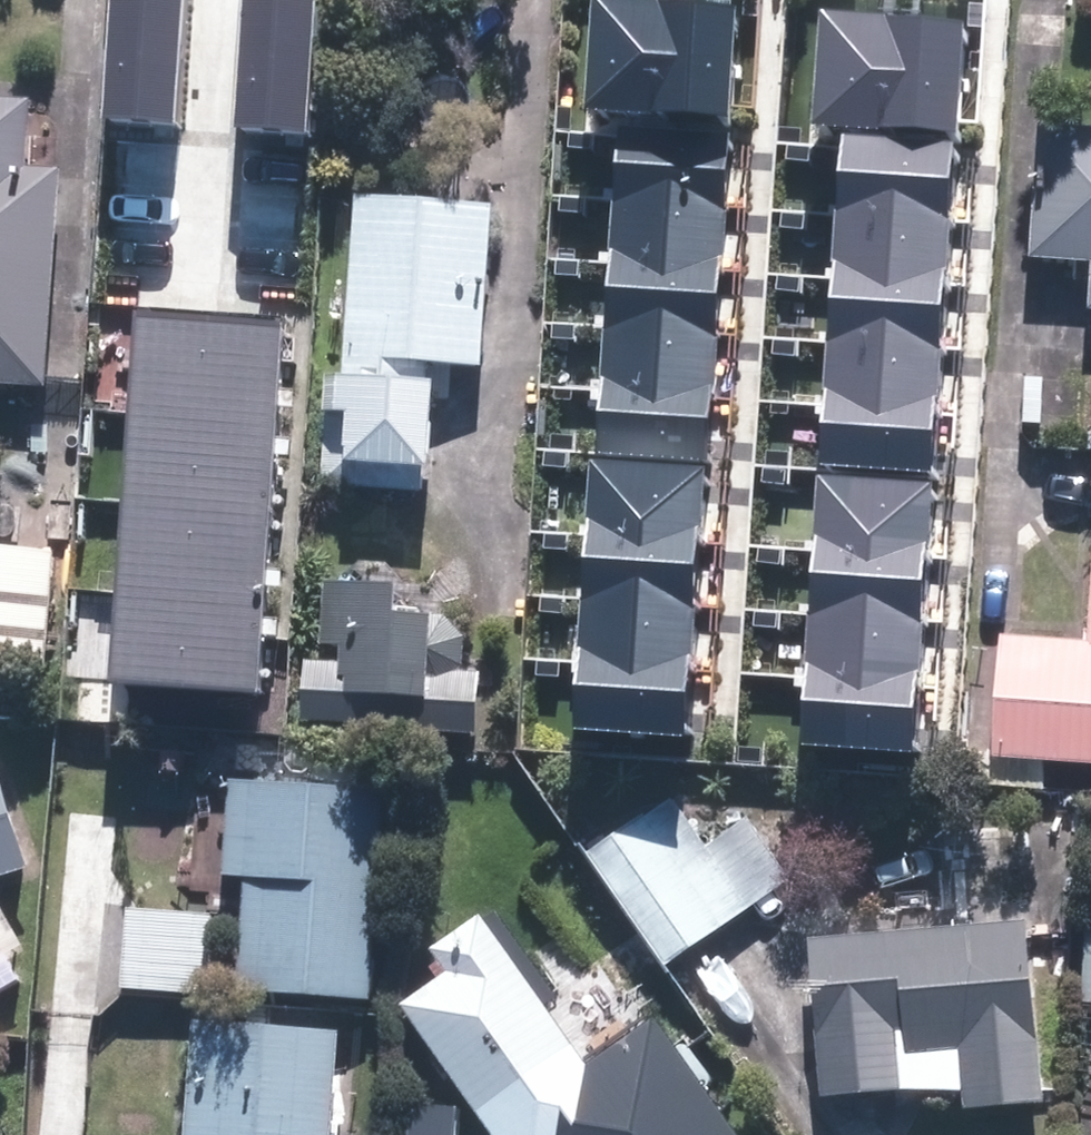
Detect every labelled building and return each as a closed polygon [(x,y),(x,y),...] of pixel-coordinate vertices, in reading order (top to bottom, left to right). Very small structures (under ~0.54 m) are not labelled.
[(102,117),(173,123),(184,0),(112,0),(102,117)] [(232,122),(304,128),(315,0),(243,0),(232,122)] [(583,107),(654,112),(661,1),(653,0),(590,0),(583,107)] [(661,1),(654,112),(725,116),(732,5),(661,1)] [(821,11),(814,124),(885,128),(891,16),(821,11)] [(891,16),(885,128),(956,132),(963,21),(891,16)] [(0,101),(0,378),(45,381),(60,170),(26,168),(30,104),(0,101)] [(616,120),(611,201),(724,208),(729,128),(616,120)] [(1044,125),(1036,253),(1090,256),(1090,128),(1044,125)] [(847,136),(842,217),(955,224),(960,144),(847,136)] [(488,203),(357,198),(351,379),(332,378),(329,461),(434,464),(437,365),(482,367),(488,203)] [(611,201),(607,264),(719,272),(724,208),(611,201)] [(842,217),(838,280),(950,287),(955,224),(842,217)] [(607,264),(603,328),(714,337),(719,272),(607,264)] [(838,280),(833,344),(945,352),(950,287),(838,280)] [(136,309),(130,413),(274,422),(280,318),(136,309)] [(603,328),(598,390),(709,398),(714,337),(603,328)] [(833,344),(829,406),(940,414),(945,352),(833,344)] [(598,390),(594,455),(704,463),(709,398),(598,390)] [(829,406),(825,471),(935,479),(940,414),(829,406)] [(130,413),(123,504),(269,515),(274,422),(130,413)] [(587,455),(582,533),(698,541),(704,463),(594,455),(587,455)] [(818,471),(813,549),(929,556),(935,479),(825,471),(818,471)] [(123,504),(115,591),(261,603),(269,515),(123,504)] [(578,599),(693,606),(698,541),(582,533),(578,599)] [(809,615),(924,622),(929,556),(813,549),(809,615)] [(0,552),(0,667),(44,670),(53,556),(0,552)] [(306,720),(475,731),(479,671),(464,670),(464,666),(466,635),(446,614),(396,611),(397,585),(315,580),(306,720)] [(261,603),(115,591),(110,683),(254,692),(261,603)] [(578,599),(574,665),(689,672),(693,606),(578,599)] [(809,615),(804,680),(920,688),(924,622),(809,615)] [(1006,643),(1000,756),(1090,760),(1090,647),(1006,643)] [(689,672),(574,665),(570,731),(685,738),(689,672)] [(920,688),(804,680),(800,747),(916,754),(920,688)] [(25,862),(0,783),(0,870),(25,862)] [(369,994),(382,792),(241,783),(235,872),(251,873),(244,985),(369,994)] [(672,803),(592,858),(664,963),(783,881),(744,824),(705,851),(672,803)] [(1082,998),(1090,999),(1090,871),(1082,998)] [(133,911),(125,986),(205,994),(212,918),(133,911)] [(18,949),(0,914),(0,958),(18,949)] [(405,1004),(495,1134),(737,1134),(658,1021),(589,1068),(487,921),(441,952),(454,971),(405,1004)] [(1024,921),(814,942),(829,1093),(965,1080),(968,1105),(1041,1097),(1024,921)] [(198,1024),(190,1134),(329,1134),(337,1034),(198,1024)]
